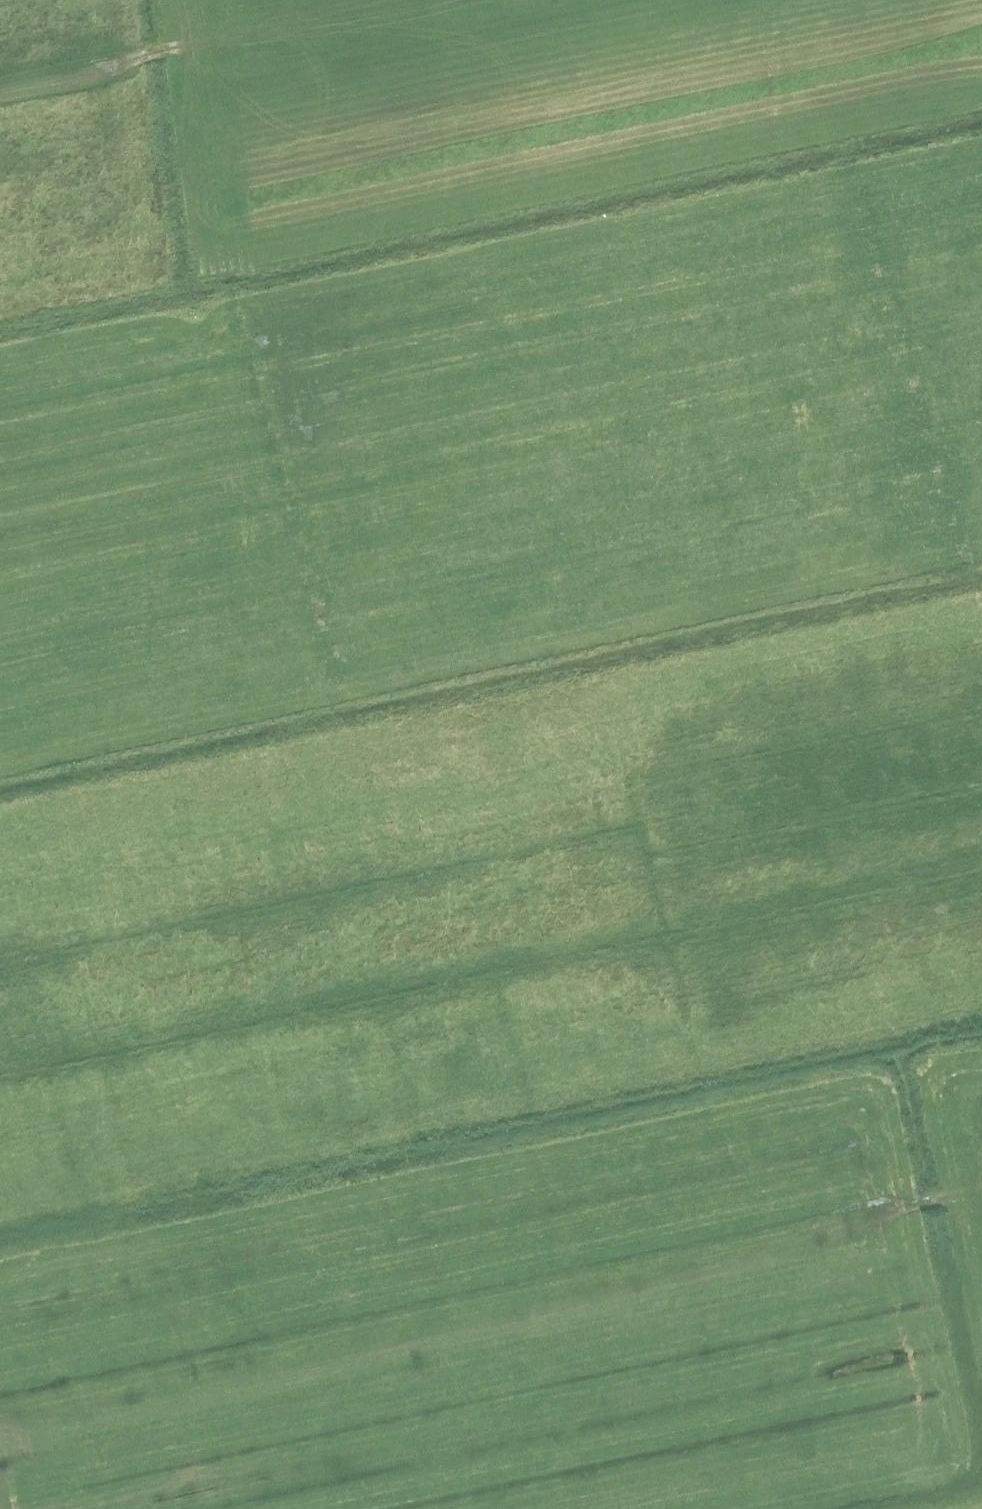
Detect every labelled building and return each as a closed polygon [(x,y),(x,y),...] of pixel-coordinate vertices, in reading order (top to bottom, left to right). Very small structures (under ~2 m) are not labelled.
[(947,1148),(953,1173),(961,1171),(955,1146),(947,1148)]
